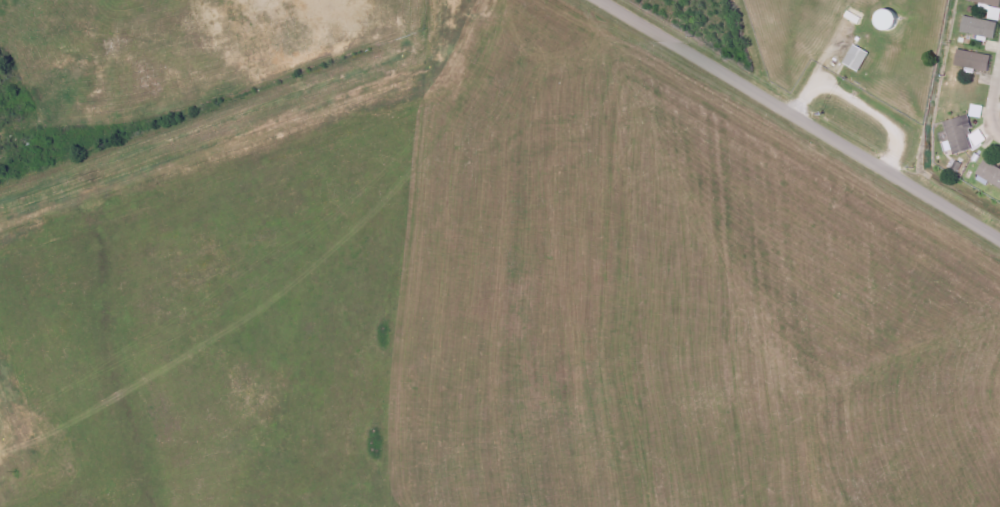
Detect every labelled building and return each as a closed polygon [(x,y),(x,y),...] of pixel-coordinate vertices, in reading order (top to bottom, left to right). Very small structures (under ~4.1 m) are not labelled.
[(966,6),(967,0),(999,0),(999,6),(999,12),(966,6)] [(999,21),(999,8),(991,7),(989,19),(999,21)] [(996,40),(999,23),(966,16),(962,32),(996,40)] [(870,53),(854,45),(845,64),(860,72),(870,53)] [(989,72),(992,56),(959,49),(956,66),(989,72)] [(983,118),(985,106),(973,104),(971,116),(983,118)] [(945,122),(955,154),(987,144),(983,130),(974,133),(969,115),(945,122)] [(984,161),(977,176),(999,186),(999,168),(984,161)]
